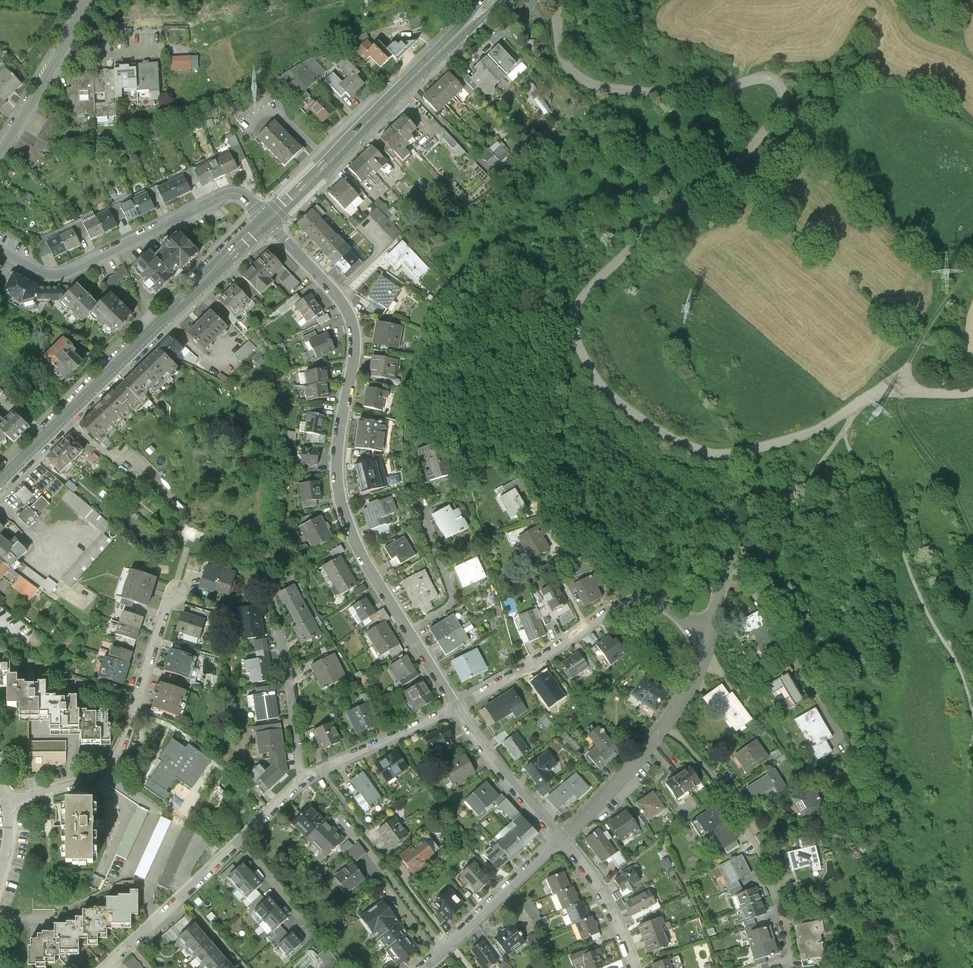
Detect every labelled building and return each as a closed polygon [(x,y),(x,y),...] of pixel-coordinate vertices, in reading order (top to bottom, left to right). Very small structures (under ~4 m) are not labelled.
[(424,28),(419,17),(408,22),(413,33),(424,28)] [(345,49),(348,48),(353,54),(356,53),(367,43),(369,42),(367,35),(343,42),(345,49)] [(367,43),(356,53),(365,63),(370,58),(382,71),(394,60),(378,43),(372,48),(367,43)] [(483,54),(484,55),(485,55),(502,72),(510,64),(492,45),(483,54)] [(502,72),(485,55),(484,55),(473,66),(476,70),(469,77),(483,92),(490,92),(493,89),(493,84),(503,74),(502,72)] [(341,90),(352,102),(366,89),(358,81),(362,77),(342,56),(334,64),(350,82),(341,90)] [(171,60),(172,73),(199,71),(198,63),(191,63),(191,59),(171,60)] [(326,76),(312,60),(276,83),(301,110),(312,101),(306,94),(326,76)] [(159,65),(137,67),(138,91),(138,94),(150,93),(150,95),(161,95),(159,65)] [(122,92),(138,91),(137,67),(114,68),(115,73),(116,104),(123,103),(122,92)] [(5,105),(23,87),(5,70),(0,74),(0,99),(5,105)] [(449,72),(440,81),(455,96),(463,88),(460,85),(449,72)] [(115,73),(94,74),(95,96),(105,95),(106,106),(96,106),(96,117),(96,120),(117,119),(116,104),(115,73)] [(84,75),(73,76),(73,91),(69,91),(70,109),(75,109),(75,118),(96,117),(96,106),(95,96),(94,74),(84,74),(84,75)] [(460,85),(463,88),(470,95),(475,91),(465,80),(460,85)] [(440,81),(431,89),(446,105),(455,96),(440,81)] [(437,113),(446,105),(431,89),(422,97),(437,113)] [(338,115),(324,101),(311,113),(325,127),(338,115)] [(23,164),(33,170),(65,118),(54,112),(38,139),(39,140),(33,149),(32,148),(23,164)] [(403,115),(391,126),(408,144),(414,139),(409,134),(415,128),(403,115)] [(274,121),(257,138),(284,167),(302,150),(274,121)] [(404,149),(408,144),(391,126),(379,137),(385,144),(391,151),(392,150),(397,155),(401,160),(408,153),(404,149)] [(460,156),(465,151),(441,127),(436,132),(460,156)] [(226,136),(232,149),(240,146),(235,133),(226,136)] [(496,140),(488,148),(493,154),(505,167),(514,159),(496,140)] [(392,159),(397,155),(392,150),(391,151),(385,144),(381,147),(392,159)] [(232,149),(230,150),(236,163),(246,159),(240,146),(232,149)] [(372,146),(360,157),(373,171),(376,174),(388,163),(372,146)] [(480,152),(487,160),(493,154),(488,148),(486,146),(480,152)] [(230,155),(219,160),(226,174),(237,169),(230,155)] [(361,182),(373,171),(360,157),(348,168),(361,182)] [(219,160),(207,166),(214,180),(226,174),(219,160)] [(202,186),(214,180),(207,166),(195,172),(200,181),(202,186)] [(188,187),(200,181),(195,172),(193,167),(181,173),(183,177),(188,187)] [(183,177),(170,183),(178,198),(191,192),(188,187),(183,177)] [(349,177),(344,181),(357,195),(358,196),(363,192),(349,177)] [(341,178),(334,184),(350,202),(357,195),(344,181),(341,178)] [(165,204),(178,198),(170,183),(158,189),(163,200),(165,204)] [(343,208),(350,202),(334,184),(327,191),(343,208)] [(153,205),(163,200),(158,189),(156,185),(145,190),(147,194),(153,205)] [(147,194),(134,200),(142,215),(155,209),(153,205),(147,194)] [(373,203),(377,207),(388,220),(393,215),(378,198),(373,203)] [(128,222),(142,215),(134,200),(121,206),(126,217),(128,222)] [(115,223),(126,217),(121,206),(119,203),(108,208),(110,212),(115,223)] [(377,207),(368,215),(393,241),(401,234),(388,220),(377,207)] [(297,225),(304,233),(319,219),(312,211),(297,225)] [(110,212),(97,218),(105,233),(117,227),(115,223),(110,212)] [(346,220),(355,229),(359,225),(350,216),(346,220)] [(92,239),(105,233),(97,218),(84,224),(90,235),(92,239)] [(327,227),(319,219),(304,233),(312,241),(327,227)] [(78,241),(90,235),(84,224),(83,221),(71,227),(72,230),(78,241)] [(312,241),(319,249),(334,235),(327,227),(312,241)] [(72,230),(60,236),(67,251),(80,245),(78,241),(72,230)] [(164,250),(160,254),(167,263),(175,255),(189,242),(180,233),(172,241),(170,239),(162,247),(164,250)] [(319,249),(327,257),(342,243),(334,235),(319,249)] [(55,257),(67,251),(60,236),(47,242),(52,253),(55,257)] [(42,258),(52,253),(47,242),(46,239),(35,244),(42,258)] [(401,241),(384,257),(395,269),(402,263),(418,279),(428,269),(401,241)] [(189,242),(175,255),(182,263),(185,266),(199,252),(189,242)] [(349,251),(342,243),(327,257),(334,265),(348,252),(349,251)] [(160,269),(167,263),(160,254),(155,258),(149,251),(133,267),(147,282),(160,269)] [(357,262),(348,252),(334,265),(343,275),(357,262)] [(267,253),(255,266),(269,280),(281,268),(267,253)] [(168,277),(182,263),(175,255),(167,263),(160,269),(168,277)] [(11,268),(0,261),(0,286),(11,268)] [(104,282),(110,292),(115,290),(114,288),(120,285),(119,283),(124,281),(124,279),(129,276),(124,266),(118,268),(119,270),(114,273),(114,275),(109,277),(110,279),(104,282)] [(272,284),(269,280),(255,266),(242,278),(248,284),(258,294),(260,296),(272,284)] [(170,279),(168,277),(160,269),(147,282),(158,292),(170,279)] [(31,304),(35,297),(41,288),(44,282),(23,274),(14,295),(31,304)] [(282,284),(291,292),(300,283),(292,275),(282,284)] [(366,296),(386,309),(400,288),(380,275),(366,296)] [(248,284),(244,288),(254,298),(258,294),(248,284)] [(63,300),(60,303),(81,323),(91,313),(97,307),(76,286),(69,293),(63,300)] [(41,288),(35,297),(39,299),(39,301),(63,300),(69,293),(69,287),(41,288)] [(233,287),(226,294),(240,309),(248,302),(239,293),(233,287)] [(249,303),(254,298),(244,288),(239,293),(248,302),(249,303)] [(233,316),(240,309),(226,294),(218,302),(233,316)] [(296,306),(302,301),(297,294),(287,302),(287,303),(292,309),(296,306)] [(302,301),(296,306),(308,322),(324,311),(312,294),(302,301)] [(109,295),(97,307),(91,313),(99,320),(97,322),(98,324),(101,328),(104,325),(113,334),(116,331),(119,331),(126,324),(124,323),(131,316),(109,295)] [(282,316),(292,309),(287,303),(272,314),(275,317),(280,313),(282,316)] [(210,312),(187,334),(204,351),(226,329),(210,312)] [(329,320),(327,315),(317,320),(320,325),(329,320)] [(375,321),(370,343),(372,343),(387,347),(397,349),(401,327),(375,321)] [(305,344),(309,342),(317,338),(315,333),(302,339),(305,344)] [(317,338),(309,342),(317,360),(335,351),(327,334),(317,338)] [(53,371),(57,367),(67,378),(84,361),(75,352),(77,349),(65,337),(45,356),(46,357),(42,361),(43,365),(48,370),(53,371)] [(171,339),(160,350),(171,362),(183,351),(171,339)] [(235,354),(241,361),(256,348),(249,341),(235,354)] [(386,353),(387,347),(372,343),(370,349),(386,353)] [(160,350),(130,379),(146,396),(152,390),(156,393),(173,376),(172,375),(178,369),(171,362),(160,350)] [(259,352),(252,359),(259,366),(266,359),(259,352)] [(371,355),(367,376),(393,380),(397,360),(393,359),(371,355)] [(307,372),(310,386),(327,383),(330,383),(328,369),(307,372)] [(220,373),(218,377),(226,382),(228,378),(220,373)] [(149,399),(146,396),(130,379),(124,385),(115,393),(114,392),(111,394),(105,400),(126,421),(149,399)] [(330,398),(327,383),(310,386),(306,387),(309,401),(330,398)] [(366,388),(362,408),(381,412),(383,400),(386,400),(388,393),(366,388)] [(103,443),(126,421),(105,400),(99,406),(97,408),(99,411),(89,421),(83,426),(89,433),(96,440),(98,438),(103,443)] [(310,409),(309,415),(321,417),(323,409),(310,409)] [(0,418),(0,432),(6,437),(14,443),(28,427),(11,412),(3,421),(0,418)] [(309,415),(306,433),(321,436),(324,417),(321,417),(309,415)] [(358,421),(354,450),(381,453),(385,424),(358,421)] [(213,433),(218,439),(230,428),(224,422),(213,433)] [(70,436),(58,447),(72,461),(83,450),(70,436)] [(60,472),(72,461),(58,447),(47,458),(60,472)] [(432,447),(416,451),(418,458),(424,456),(429,473),(426,473),(428,482),(451,476),(446,455),(442,456),(440,450),(434,452),(432,447)] [(302,449),(301,464),(317,465),(318,450),(302,449)] [(353,466),(360,494),(386,488),(379,459),(353,466)] [(91,475),(97,469),(93,465),(87,471),(91,475)] [(386,479),(388,487),(399,484),(397,476),(386,479)] [(502,488),(506,496),(515,491),(517,495),(529,488),(522,476),(502,488)] [(64,485),(70,489),(74,493),(78,488),(69,480),(64,485)] [(320,482),(301,484),(303,502),(318,500),(322,500),(320,482)] [(15,495),(24,505),(34,495),(24,486),(15,495)] [(112,525),(74,493),(70,489),(62,498),(102,532),(104,534),(112,525)] [(499,500),(511,520),(527,511),(517,495),(515,491),(506,496),(499,500)] [(42,496),(31,508),(38,515),(50,504),(42,496)] [(362,512),(370,531),(385,525),(386,526),(391,525),(388,517),(397,513),(391,498),(377,504),(376,502),(365,506),(366,510),(362,512)] [(317,508),(318,500),(303,502),(304,509),(317,508)] [(178,501),(170,509),(178,516),(186,508),(178,501)] [(39,517),(38,515),(31,508),(29,506),(18,517),(28,527),(39,517)] [(448,508),(431,517),(444,541),(459,533),(460,534),(467,530),(457,512),(451,515),(448,508)] [(301,527),(312,522),(309,516),(296,521),(299,528),(301,527)] [(333,538),(322,517),(312,522),(301,527),(308,541),(310,540),(314,548),(333,538)] [(7,520),(1,526),(4,528),(8,532),(11,528),(21,534),(22,532),(7,520)] [(528,532),(516,538),(519,542),(529,561),(549,549),(541,536),(548,532),(543,523),(528,532)] [(183,536),(194,540),(198,532),(187,527),(183,536)] [(505,535),(508,543),(514,545),(519,542),(516,538),(528,532),(526,528),(505,535)] [(111,540),(104,534),(102,532),(62,580),(71,587),(111,540)] [(9,568),(18,560),(26,551),(18,542),(14,546),(9,543),(0,535),(0,560),(9,568)] [(403,537),(384,549),(391,561),(388,563),(392,571),(415,557),(403,537)] [(14,538),(9,543),(14,546),(18,542),(14,538)] [(341,546),(330,552),(334,558),(345,552),(341,546)] [(190,556),(186,568),(199,572),(203,559),(190,556)] [(324,567),(333,581),(349,571),(341,557),(324,567)] [(454,569),(462,588),(485,578),(476,559),(454,569)] [(7,570),(9,568),(0,560),(0,577),(7,570)] [(46,580),(18,560),(9,568),(39,590),(42,586),(46,580)] [(214,591),(214,589),(221,569),(207,565),(200,587),(214,591)] [(222,567),(221,569),(214,589),(229,594),(236,572),(222,567)] [(39,590),(9,568),(7,570),(19,579),(13,586),(31,600),(39,590)] [(131,570),(122,598),(133,602),(147,606),(156,578),(131,570)] [(400,582),(407,595),(430,584),(424,570),(400,582)] [(358,586),(349,571),(333,581),(341,595),(358,586)] [(573,584),(584,606),(601,597),(597,587),(604,584),(598,571),(573,584)] [(48,578),(46,580),(42,586),(51,592),(57,585),(48,578)] [(550,610),(566,602),(556,583),(540,591),(550,610)] [(437,597),(430,584),(407,595),(414,609),(418,607),(428,602),(437,597)] [(295,628),(303,643),(321,633),(295,585),(279,594),(285,604),(286,603),(299,626),(295,628)] [(367,591),(364,585),(353,592),(356,598),(367,591)] [(488,599),(485,592),(479,595),(481,600),(483,599),(484,601),(488,599)] [(738,611),(743,620),(755,614),(744,595),(736,599),(741,609),(738,611)] [(120,604),(125,605),(132,608),(133,602),(122,598),(120,604)] [(367,598),(349,609),(354,617),(358,614),(363,622),(369,618),(377,613),(367,598)] [(432,610),(428,602),(418,607),(422,615),(432,610)] [(137,609),(132,608),(125,605),(123,611),(124,611),(135,615),(137,609)] [(266,605),(238,609),(243,639),(265,636),(262,615),(267,614),(266,605)] [(191,607),(189,614),(204,619),(206,613),(191,607)] [(377,618),(378,620),(387,614),(384,609),(377,613),(369,618),(371,622),(377,618)] [(518,616),(528,642),(545,636),(539,620),(536,621),(532,610),(518,616)] [(124,611),(121,623),(140,629),(144,618),(135,615),(124,611)] [(189,614),(183,612),(177,631),(198,638),(204,619),(189,614)] [(740,639),(751,633),(763,626),(765,625),(758,612),(755,614),(743,620),(733,627),(740,639)] [(390,619),(387,614),(378,620),(381,625),(386,622),(390,619)] [(428,630),(436,643),(460,628),(452,615),(428,630)] [(367,634),(374,646),(393,634),(386,622),(381,625),(367,634)] [(137,640),(140,629),(121,623),(117,634),(137,640)] [(469,623),(460,628),(464,635),(473,630),(469,623)] [(771,639),(763,626),(751,633),(758,646),(756,647),(763,659),(774,653),(772,649),(778,646),(773,638),(771,639)] [(464,635),(460,628),(436,643),(444,655),(467,641),(464,635)] [(113,646),(133,652),(137,640),(117,634),(113,646)] [(400,645),(393,634),(374,646),(381,657),(389,652),(400,645)] [(608,634),(594,645),(610,666),(627,653),(615,638),(612,640),(608,634)] [(255,641),(256,652),(268,650),(267,639),(255,641)] [(404,651),(400,645),(389,652),(393,659),(404,651)] [(113,646),(110,657),(129,663),(133,652),(113,646)] [(186,647),(184,653),(195,656),(198,657),(200,652),(186,647)] [(172,649),(165,670),(178,674),(188,678),(195,656),(184,653),(172,649)] [(256,652),(257,659),(270,658),(268,650),(256,652)] [(475,650),(450,663),(460,683),(486,670),(475,650)] [(577,652),(560,663),(571,679),(588,667),(582,658),(577,652)] [(335,654),(312,666),(323,690),(347,678),(335,654)] [(587,654),(582,658),(588,667),(591,672),(597,668),(587,654)] [(123,684),(129,663),(110,657),(106,656),(100,677),(123,684)] [(389,667),(398,682),(415,672),(406,657),(389,667)] [(273,680),(270,658),(257,659),(245,661),(247,671),(251,670),(253,683),(273,680)] [(19,703),(19,681),(19,674),(12,674),(12,662),(6,662),(6,665),(0,665),(0,682),(1,682),(1,687),(9,687),(9,703),(19,703)] [(771,676),(774,682),(789,674),(792,672),(789,666),(771,676)] [(529,683),(548,708),(565,696),(546,670),(529,683)] [(418,678),(415,672),(398,682),(402,688),(418,678)] [(178,674),(176,682),(179,683),(188,686),(191,679),(188,678),(178,674)] [(774,682),(767,686),(772,694),(779,690),(786,702),(783,703),(787,710),(788,709),(790,711),(795,708),(794,707),(807,699),(803,692),(800,693),(789,674),(774,682)] [(637,700),(654,712),(668,693),(644,675),(630,695),(631,696),(637,700)] [(26,681),(19,681),(19,703),(21,703),(21,717),(52,716),(52,695),(47,695),(47,681),(40,681),(40,683),(26,683),(26,681)] [(424,682),(405,694),(409,700),(417,712),(435,700),(424,682)] [(157,694),(152,708),(179,717),(187,692),(177,689),(157,683),(154,693),(157,694)] [(179,683),(177,689),(187,692),(189,693),(191,687),(188,686),(179,683)] [(715,705),(728,695),(721,685),(702,699),(709,709),(715,705)] [(256,688),(257,695),(275,693),(274,686),(256,688)] [(512,690),(484,709),(493,724),(511,712),(515,718),(526,711),(512,690)] [(258,721),(279,718),(275,693),(257,695),(248,697),(250,707),(255,706),(258,721)] [(751,720),(731,693),(728,695),(715,705),(735,732),(751,720)] [(57,695),(52,695),(52,716),(52,731),(81,731),(81,709),(79,709),(79,695),(70,695),(70,698),(57,698),(57,695)] [(631,696),(627,702),(633,706),(637,700),(631,696)] [(332,700),(335,706),(340,704),(337,698),(332,700)] [(412,715),(417,712),(409,700),(404,703),(412,715)] [(371,703),(348,713),(358,735),(376,726),(372,716),(376,714),(371,703)] [(88,709),(81,709),(81,731),(83,731),(83,741),(112,740),(111,723),(109,723),(109,709),(101,709),(101,711),(88,712),(88,709)] [(489,727),(493,724),(484,709),(479,712),(489,727)] [(815,709),(794,721),(803,736),(808,733),(816,746),(823,742),(831,737),(815,709)] [(538,719),(545,728),(550,724),(544,715),(538,719)] [(334,723),(314,731),(322,751),(342,742),(334,723)] [(637,731),(629,723),(621,732),(629,740),(637,731)] [(256,740),(258,740),(258,733),(282,730),(281,724),(254,728),(256,740)] [(619,752),(597,727),(587,736),(596,747),(586,755),(599,770),(619,752)] [(446,728),(422,739),(428,750),(439,744),(443,753),(454,748),(449,739),(451,739),(446,728)] [(261,754),(271,753),(285,750),(282,730),(258,733),(258,740),(261,754)] [(494,739),(498,743),(506,736),(502,732),(494,739)] [(515,734),(502,744),(515,761),(528,751),(515,734)] [(187,749),(173,739),(159,759),(163,762),(151,780),(167,792),(177,778),(192,789),(212,760),(190,745),(187,749)] [(768,759),(756,740),(733,756),(746,775),(768,759)] [(29,741),(29,752),(66,752),(66,741),(29,741)] [(826,748),(823,742),(816,746),(810,749),(814,755),(826,748)] [(288,772),(285,750),(271,753),(272,766),(260,778),(270,789),(288,772)] [(547,751),(523,769),(539,789),(546,783),(552,779),(546,772),(557,764),(547,751)] [(396,752),(375,765),(386,782),(407,769),(396,752)] [(474,773),(463,755),(441,768),(451,786),(474,773)] [(688,768),(677,776),(688,792),(699,784),(688,768)] [(746,789),(753,801),(774,788),(778,794),(786,789),(773,770),(766,775),(766,776),(746,789)] [(380,798),(362,772),(349,781),(358,795),(359,794),(368,807),(380,798)] [(260,798),(270,789),(260,778),(255,773),(249,778),(256,785),(252,789),(260,798)] [(563,783),(545,799),(556,811),(573,795),(577,800),(589,789),(575,773),(564,783),(563,783)] [(675,800),(688,792),(677,776),(664,784),(675,800)] [(485,783),(464,801),(477,816),(493,802),(498,797),(485,783)] [(551,789),(546,783),(539,789),(536,791),(540,797),(551,789)] [(812,787),(791,799),(803,820),(824,807),(812,787)] [(635,804),(643,814),(648,821),(664,809),(652,792),(635,804)] [(362,810),(368,807),(359,794),(358,795),(354,798),(362,810)] [(501,794),(498,797),(493,802),(497,807),(506,799),(501,794)] [(66,800),(66,865),(94,864),(94,827),(95,827),(95,821),(94,821),(94,799),(66,800)] [(519,815),(506,799),(497,807),(502,812),(503,811),(512,821),(519,815)] [(695,819),(704,834),(710,830),(724,821),(728,819),(719,804),(695,819)] [(293,823),(306,836),(324,819),(311,806),(301,815),(293,823)] [(117,855),(127,860),(149,811),(139,807),(117,855)] [(292,824),(293,823),(301,815),(297,811),(288,820),(292,824)] [(625,811),(607,823),(621,842),(628,837),(627,837),(638,829),(632,821),(625,811)] [(643,814),(638,818),(644,826),(649,823),(648,821),(643,814)] [(516,828),(510,833),(523,847),(537,835),(519,815),(512,821),(511,822),(516,828)] [(161,817),(132,881),(144,882),(172,822),(161,817)] [(376,831),(383,840),(400,827),(394,818),(376,831)] [(643,827),(644,826),(638,818),(632,821),(638,829),(641,835),(646,832),(643,827)] [(344,839),(324,819),(306,836),(321,852),(316,857),(321,862),(344,839)] [(737,842),(724,821),(710,830),(723,851),(737,842)] [(194,832),(184,827),(158,886),(168,890),(194,832)] [(407,835),(400,827),(383,840),(389,848),(407,835)] [(601,863),(615,853),(598,829),(593,833),(594,834),(584,840),(601,863)] [(510,833),(497,845),(509,859),(523,847),(510,833)] [(786,854),(791,872),(811,867),(813,873),(820,871),(812,837),(798,840),(800,850),(786,854)] [(420,839),(398,856),(412,875),(422,867),(420,864),(432,855),(420,839)] [(345,854),(349,850),(353,846),(348,841),(340,849),(345,854)] [(349,850),(357,862),(367,854),(358,842),(353,846),(349,850)] [(496,870),(509,859),(497,845),(490,851),(488,848),(482,854),(496,870)] [(741,856),(717,867),(726,886),(737,881),(750,874),(741,856)] [(667,858),(660,862),(665,870),(671,866),(667,858)] [(458,875),(475,894),(490,880),(473,862),(458,875)] [(354,864),(336,877),(341,884),(347,893),(366,880),(354,864)] [(225,884),(229,879),(237,872),(232,867),(220,878),(225,884)] [(229,879),(238,889),(250,877),(241,868),(237,872),(229,879)] [(631,869),(614,880),(621,892),(621,893),(639,881),(631,869)] [(552,896),(555,895),(569,889),(563,873),(546,880),(552,896)] [(259,887),(250,877),(238,889),(247,898),(259,887)] [(333,890),(341,884),(336,877),(327,883),(333,890)] [(725,886),(728,892),(739,886),(737,881),(726,886),(725,886)] [(743,893),(739,886),(728,892),(731,898),(734,897),(743,893)] [(562,910),(565,909),(579,903),(573,887),(569,889),(555,895),(562,910)] [(734,897),(739,909),(760,901),(755,888),(743,893),(734,897)] [(463,906),(448,890),(436,902),(443,909),(435,916),(443,924),(463,906)] [(107,898),(107,908),(107,913),(112,913),(112,925),(131,924),(131,915),(138,915),(138,891),(131,891),(131,895),(119,895),(119,898),(107,898)] [(625,903),(632,916),(649,907),(655,904),(649,891),(625,903)] [(615,901),(623,897),(621,893),(621,892),(613,896),(615,901)] [(252,914),(254,913),(266,902),(261,896),(247,908),(252,914)] [(540,914),(530,900),(520,906),(531,921),(540,914)] [(254,913),(263,923),(276,912),(267,901),(266,902),(254,913)] [(363,917),(379,939),(400,923),(384,901),(363,917)] [(765,914),(760,901),(739,909),(744,922),(752,919),(765,914)] [(571,925),(574,924),(588,918),(582,902),(579,903),(565,909),(571,925)] [(655,904),(649,907),(651,912),(659,908),(657,903),(655,904)] [(630,916),(633,921),(651,912),(649,907),(632,916),(630,916)] [(112,929),(112,925),(112,913),(107,913),(107,908),(95,908),(95,910),(83,910),(83,917),(83,939),(88,939),(88,942),(98,942),(98,934),(107,934),(107,929),(112,929)] [(285,922),(276,912),(263,923),(272,933),(277,929),(285,922)] [(165,950),(179,938),(195,924),(196,923),(189,914),(157,941),(165,950)] [(78,939),(83,939),(83,917),(76,917),(76,922),(67,922),(67,924),(55,925),(55,932),(55,939),(59,939),(59,951),(79,951),(78,939)] [(529,923),(536,932),(545,926),(538,917),(529,923)] [(591,917),(588,918),(574,924),(581,940),(598,933),(591,917)] [(637,927),(642,941),(662,933),(659,925),(663,924),(661,918),(637,927)] [(742,923),(744,929),(754,926),(755,925),(752,919),(744,922),(742,923)] [(871,928),(871,919),(863,919),(863,928),(871,928)] [(821,921),(793,927),(801,961),(822,957),(824,957),(819,935),(824,934),(821,921)] [(379,939),(388,950),(408,934),(400,923),(379,939)] [(179,938),(187,947),(203,933),(195,924),(179,938)] [(524,943),(511,926),(494,939),(507,956),(524,943)] [(744,929),(746,934),(755,931),(754,926),(744,929)] [(770,927),(755,931),(746,934),(750,948),(774,941),(770,927)] [(266,938),(271,944),(282,934),(277,929),(272,933),(266,938)] [(59,956),(59,951),(59,939),(55,939),(55,932),(42,932),(42,934),(37,934),(37,939),(30,939),(31,946),(28,946),(28,966),(36,966),(36,963),(45,963),(45,958),(54,958),(54,956),(59,956)] [(211,942),(203,933),(187,947),(195,956),(211,942)] [(667,946),(662,933),(642,941),(647,954),(667,946)] [(286,940),(282,934),(271,944),(275,949),(278,947),(286,940)] [(421,951),(408,934),(388,950),(400,966),(421,951)] [(538,944),(531,934),(525,939),(532,948),(538,944)] [(286,940),(278,947),(287,957),(300,945),(291,935),(286,940)] [(778,953),(774,941),(750,948),(753,961),(764,957),(778,953)] [(219,951),(211,942),(195,956),(203,965),(219,951)] [(496,962),(481,942),(470,951),(475,957),(473,959),(480,967),(488,967),(496,962)] [(337,961),(327,949),(318,956),(323,963),(324,964),(324,967),(328,967),(337,961)] [(568,958),(571,967),(583,962),(585,967),(603,967),(599,958),(602,956),(599,950),(589,954),(587,950),(568,958)] [(219,951),(203,965),(205,967),(218,967),(227,961),(219,951)] [(650,959),(652,965),(670,959),(668,953),(650,959)] [(651,965),(652,967),(682,967),(681,967),(678,956),(670,959),(652,965),(651,965)] [(766,963),(764,957),(753,961),(755,966),(766,963)] [(821,966),(822,957),(801,961),(802,967),(821,966)] [(127,967),(143,967),(134,958),(125,965),(127,967)]
